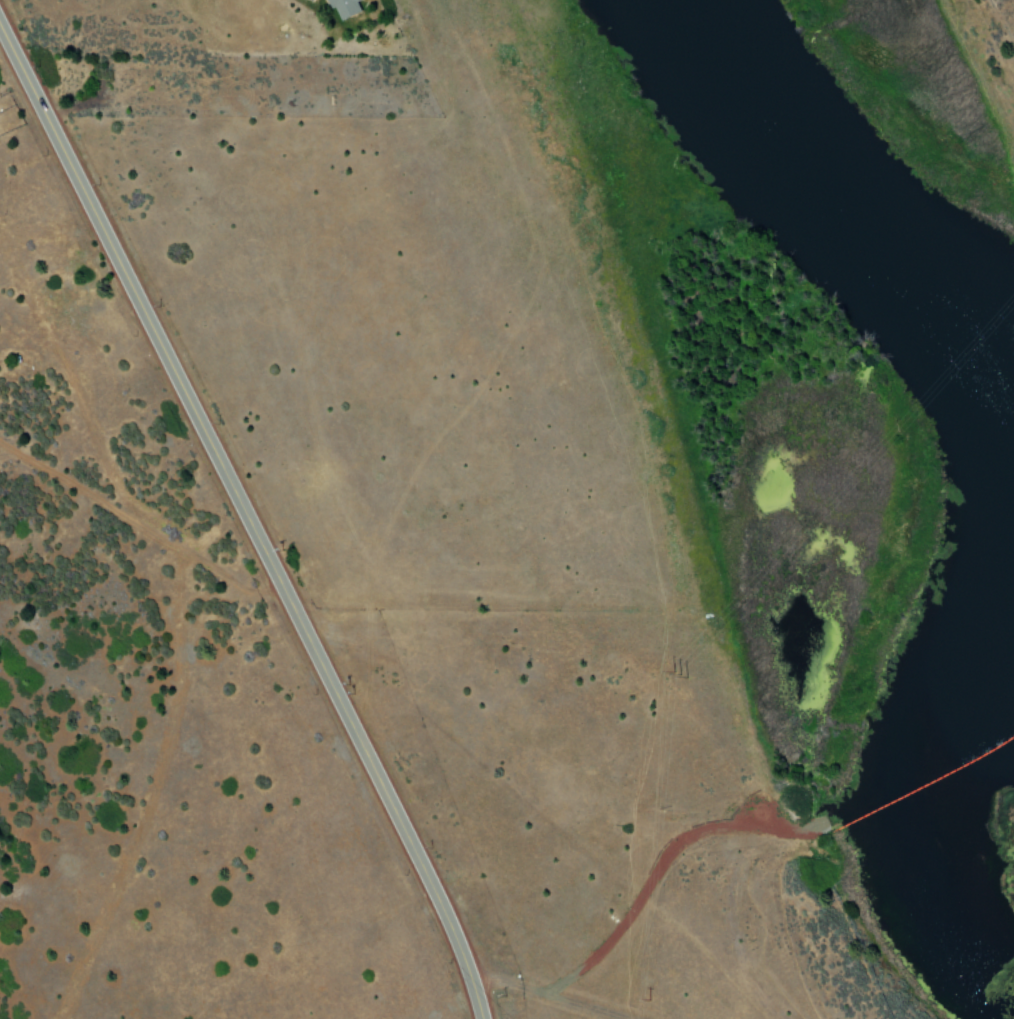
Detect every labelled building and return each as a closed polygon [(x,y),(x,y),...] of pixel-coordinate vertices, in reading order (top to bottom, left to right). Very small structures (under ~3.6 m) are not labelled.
[(333,23),(359,12),(354,2),(359,0),(324,0),(333,23)]
